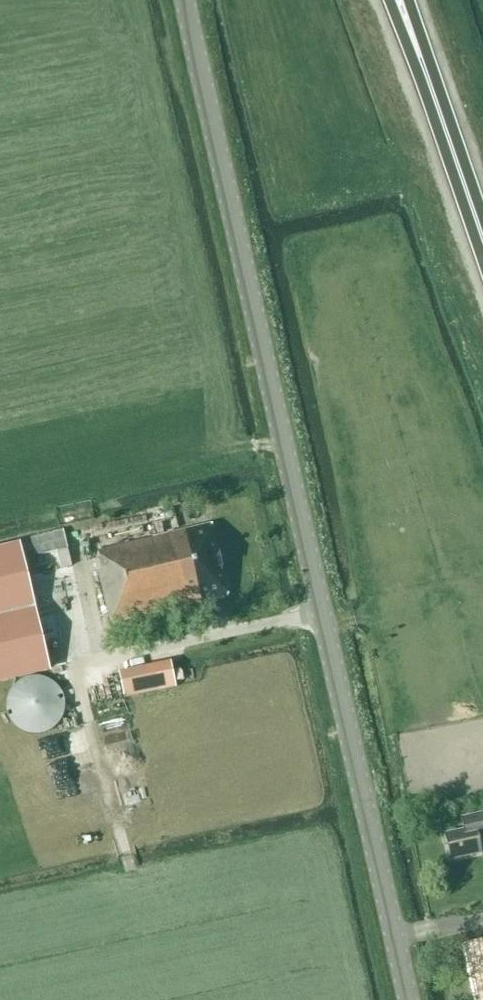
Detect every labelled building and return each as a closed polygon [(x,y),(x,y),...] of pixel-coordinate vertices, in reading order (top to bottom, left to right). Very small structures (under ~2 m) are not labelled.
[(227,595),(210,524),(97,550),(102,569),(98,570),(110,623),(227,595)] [(44,572),(71,565),(63,530),(36,537),(44,572)] [(18,545),(0,549),(0,682),(48,670),(18,545)] [(174,664),(122,669),(124,695),(176,690),(174,664)] [(6,701),(6,704),(6,707),(7,710),(7,713),(8,714),(9,716),(10,719),(11,721),(13,723),(15,726),(18,728),(20,730),(23,731),(25,732),(28,733),(30,734),(32,734),(35,734),(38,734),(40,734),(42,734),(46,732),(49,731),(52,730),(55,728),(57,726),(59,724),(61,722),(62,719),(64,716),(65,714),(65,712),(66,709),(66,707),(66,704),(66,701),(66,698),(65,695),(64,693),(63,690),(62,688),(60,686),(58,683),(56,681),(53,679),(50,678),(47,676),(46,676),(42,675),(39,674),(36,674),(33,674),(31,675),(28,675),(25,676),(23,677),(20,679),(18,681),(15,683),(14,684),(13,686),(11,687),(10,690),(8,693),(7,696),(7,699),(6,701)] [(482,836),(482,813),(460,818),(463,830),(444,834),(450,859),(481,852),(478,838),(482,836)] [(458,945),(471,999),(482,999),(482,939),(458,945)]
